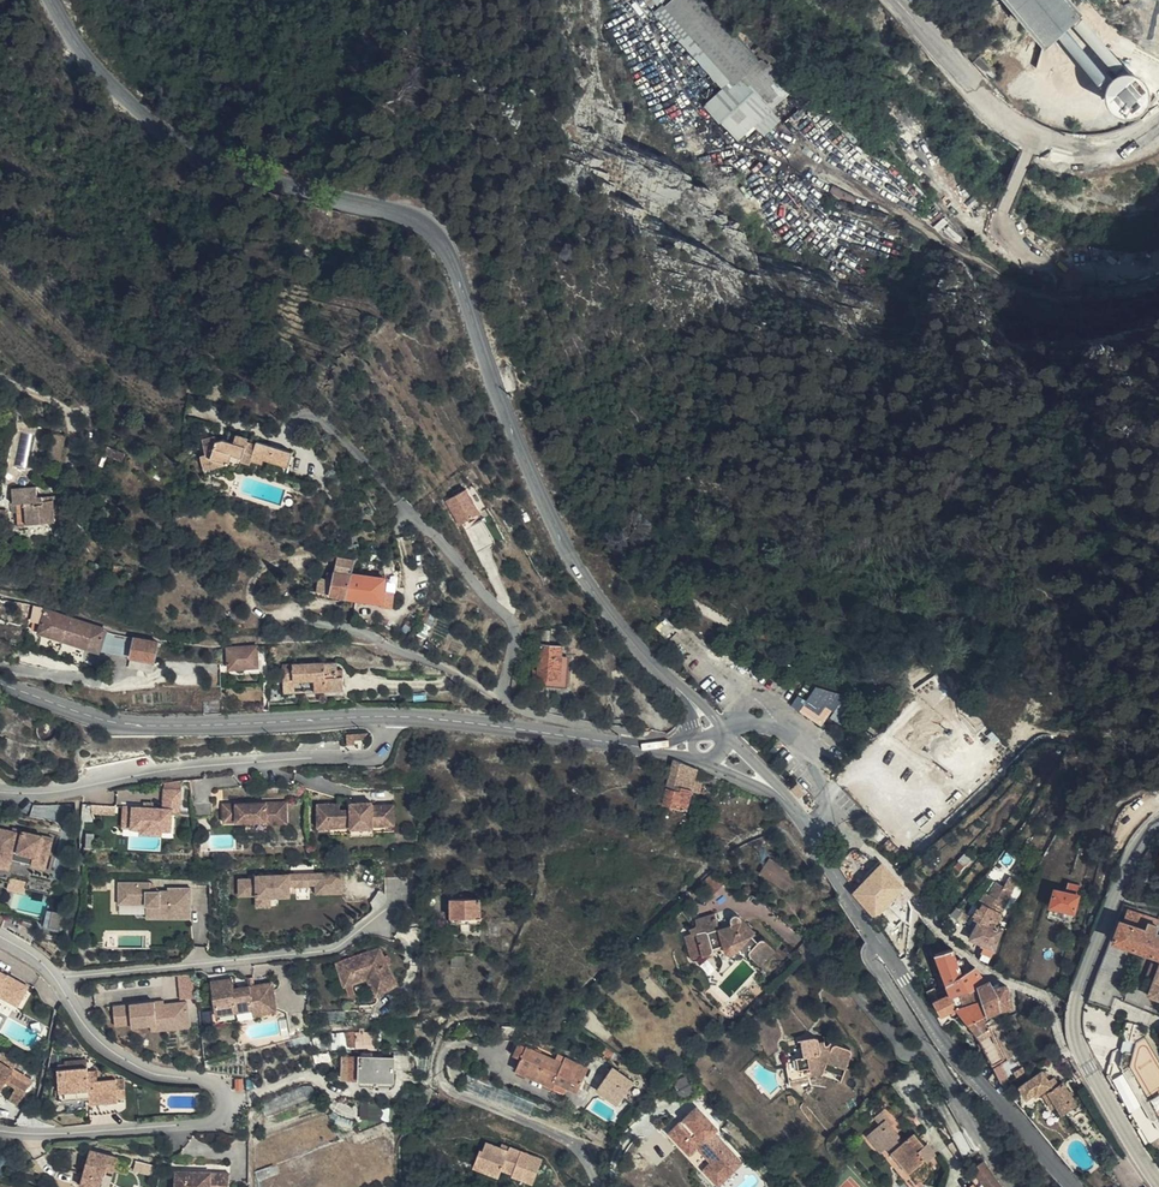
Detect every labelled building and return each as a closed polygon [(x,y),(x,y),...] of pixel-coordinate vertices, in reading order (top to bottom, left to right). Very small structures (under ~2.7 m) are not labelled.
[(1073,0),(1000,0),(1041,52),(1082,10),(1073,0)] [(883,89),(887,78),(876,74),(872,85),(883,89)] [(1147,102),(1147,97),(1146,92),(1143,87),(1140,82),(1135,79),(1130,78),(1124,77),(1119,78),(1114,81),(1110,84),(1106,89),(1104,94),(1104,99),(1105,105),(1107,109),(1110,114),(1114,117),(1119,119),(1124,120),(1129,120),(1134,119),(1139,116),(1143,112),(1145,107),(1147,102)] [(730,146),(759,119),(742,102),(714,129),(730,146)] [(917,158),(908,150),(900,157),(908,165),(917,158)] [(928,183),(913,167),(909,171),(923,187),(928,183)] [(978,217),(985,211),(973,196),(971,197),(967,193),(965,195),(969,199),(965,202),(978,217)] [(60,465),(65,436),(56,434),(49,463),(60,465)] [(265,469),(284,476),(292,452),(256,440),(255,444),(248,441),(249,437),(234,434),(232,441),(221,438),(215,443),(214,438),(202,440),(204,455),(200,455),(204,469),(228,463),(239,467),(241,461),(250,464),(251,459),(262,463),(264,459),(268,460),(265,469)] [(55,522),(55,524),(65,523),(63,508),(61,509),(60,494),(37,497),(36,486),(12,488),(13,503),(15,503),(18,524),(55,522)] [(468,487),(445,499),(459,525),(482,513),(468,487)] [(65,523),(55,524),(56,533),(66,532),(65,523)] [(353,571),(354,558),(337,556),(333,580),(331,592),(348,595),(353,571)] [(387,576),(353,571),(348,595),(352,596),(359,598),(383,602),(387,576)] [(319,578),(315,598),(351,603),(352,596),(348,595),(331,592),(333,580),(319,578)] [(104,635),(105,630),(106,629),(45,610),(41,623),(33,621),(30,629),(100,650),(104,635)] [(539,640),(549,640),(549,630),(540,630),(539,640)] [(153,672),(160,642),(133,638),(127,667),(153,672)] [(547,687),(567,688),(569,657),(563,656),(563,646),(539,644),(537,669),(533,669),(532,678),(548,680),(547,687)] [(258,666),(256,646),(217,649),(219,667),(229,666),(229,669),(258,666)] [(68,668),(69,661),(59,659),(58,665),(68,668)] [(344,689),(343,674),(337,675),(337,669),(337,662),(282,664),(283,681),(294,681),(294,692),(344,689)] [(258,673),(258,666),(229,669),(230,675),(258,673)] [(807,698),(799,693),(792,704),(823,724),(842,696),(819,680),(807,698)] [(283,692),(294,692),(294,681),(283,681),(283,692)] [(205,715),(222,713),(221,695),(203,696),(204,714),(205,715)] [(852,701),(843,696),(831,716),(841,721),(852,701)] [(675,760),(672,759),(662,803),(687,809),(692,791),(680,788),(686,764),(675,760)] [(694,767),(686,764),(680,788),(692,791),(697,768),(694,767)] [(804,789),(797,784),(791,790),(794,793),(798,796),(804,789)] [(160,809),(170,809),(177,809),(178,791),(161,791),(160,809)] [(349,797),(338,798),(338,803),(339,810),(349,810),(349,803),(349,797)] [(276,800),(233,803),(233,807),(220,808),(221,822),(264,821),(264,816),(277,816),(276,800)] [(284,800),(276,800),(277,816),(264,816),(264,821),(264,824),(285,825),(284,800)] [(338,803),(316,803),(316,819),(328,819),(328,827),(349,826),(349,828),(371,828),(371,826),(383,826),(383,806),(371,806),(371,803),(349,803),(349,810),(339,810),(338,803)] [(210,805),(190,805),(192,817),(210,816),(210,805)] [(328,819),(316,819),(317,830),(328,830),(328,833),(349,832),(349,835),(371,834),(371,832),(393,831),(392,806),(383,806),(383,826),(371,826),(371,828),(349,828),(349,826),(328,827),(328,819)] [(129,820),(128,827),(138,828),(138,834),(159,834),(160,829),(169,829),(170,809),(160,809),(121,807),(121,812),(120,812),(120,819),(129,820)] [(120,822),(120,819),(120,812),(108,812),(108,823),(120,822)] [(7,867),(12,847),(33,852),(31,861),(44,865),(51,838),(42,836),(44,834),(21,829),(20,832),(0,827),(0,865),(7,867)] [(884,842),(901,856),(906,850),(889,836),(884,842)] [(12,847),(7,867),(28,872),(31,861),(33,852),(12,847)] [(790,894),(800,879),(770,857),(759,872),(790,894)] [(903,903),(908,898),(907,895),(901,885),(881,863),(854,890),(855,891),(875,914),(895,894),(903,903)] [(723,882),(713,871),(701,884),(711,894),(723,882)] [(27,878),(9,874),(6,888),(23,892),(27,878)] [(338,874),(313,875),(313,886),(313,895),(339,895),(338,874)] [(295,886),(294,875),(255,876),(255,880),(237,880),(238,899),(254,898),(254,906),(268,905),(268,896),(288,896),(288,886),(295,886)] [(313,875),(294,875),(295,886),(313,886),(313,875)] [(52,883),(27,878),(24,891),(49,897),(52,883)] [(169,892),(157,891),(153,892),(149,887),(150,882),(149,881),(119,881),(119,904),(148,904),(147,913),(169,913),(169,917),(190,918),(191,887),(169,887),(169,892)] [(1049,905),(1074,912),(1081,886),(1068,883),(1066,890),(1054,888),(1049,905)] [(450,922),(481,921),(481,898),(450,898),(450,922)] [(148,904),(119,904),(118,913),(147,913),(148,904)] [(992,912),(989,910),(981,906),(980,909),(976,907),(973,913),(976,916),(974,919),(978,922),(971,937),(993,948),(1000,930),(993,927),(995,921),(989,918),(992,912)] [(1122,920),(1142,927),(1147,915),(1127,908),(1122,920)] [(696,921),(716,916),(715,913),(695,918),(696,921)] [(684,935),(684,936),(691,956),(724,947),(725,951),(729,953),(733,954),(740,951),(748,959),(751,957),(760,965),(774,950),(762,938),(758,943),(751,936),(753,934),(740,921),(741,918),(737,914),(734,915),(732,916),(731,919),(731,923),(719,926),(716,916),(696,921),(697,925),(695,926),(696,932),(692,933),(684,935)] [(740,921),(753,934),(756,931),(743,917),(741,918),(740,921)] [(1142,927),(1122,920),(1121,919),(1113,941),(1158,959),(1158,934),(1156,933),(1158,925),(1148,921),(1145,929),(1142,927)] [(781,950),(789,957),(794,952),(786,945),(781,950)] [(946,981),(961,973),(958,965),(962,961),(962,960),(962,959),(957,959),(953,949),(936,953),(946,981)] [(378,952),(335,965),(342,988),(366,981),(371,990),(380,985),(384,993),(396,986),(378,952)] [(465,966),(465,956),(451,956),(451,966),(465,966)] [(1148,994),(1158,998),(1158,966),(1148,994)] [(977,983),(984,980),(975,967),(961,973),(946,981),(946,983),(945,984),(948,993),(977,983)] [(31,985),(0,969),(0,990),(23,1002),(31,985)] [(1099,969),(1090,998),(1109,1004),(1119,975),(1099,969)] [(180,998),(196,996),(194,973),(178,974),(180,998)] [(1012,1002),(1006,985),(1002,984),(994,986),(989,978),(984,980),(977,983),(982,997),(987,1012),(991,1011),(997,1008),(1009,1008),(1012,1002)] [(212,981),(215,1003),(217,1021),(253,1017),(253,1012),(277,1010),(274,984),(235,988),(234,979),(212,981)] [(366,981),(342,988),(345,996),(352,994),(350,989),(365,984),(372,999),(384,993),(380,985),(371,990),(366,981)] [(982,997),(977,983),(948,993),(933,998),(941,1013),(957,1006),(959,1005),(982,997)] [(933,998),(948,993),(945,984),(929,991),(933,998)] [(25,1012),(37,988),(31,985),(23,1002),(0,990),(0,999),(25,1012)] [(981,1015),(987,1012),(982,997),(959,1005),(957,1006),(965,1016),(977,1032),(984,1029),(976,1017),(981,1015)] [(188,1001),(163,1004),(155,1005),(155,1001),(130,1003),(132,1024),(133,1027),(151,1025),(165,1024),(164,1021),(189,1018),(188,1001)] [(132,1024),(130,1003),(115,1005),(116,1025),(132,1024)] [(571,1018),(565,1012),(550,1026),(558,1034),(571,1018)] [(989,1026),(981,1015),(976,1017),(984,1029),(988,1027),(989,1026)] [(190,1027),(189,1018),(164,1021),(165,1024),(151,1025),(152,1031),(190,1027)] [(1158,1135),(1158,1134),(1158,1058),(1138,1023),(1127,1020),(1116,1047),(1122,1049),(1117,1061),(1158,1135)] [(984,1029),(977,1032),(992,1063),(1003,1058),(988,1027),(984,1029)] [(345,1041),(344,1032),(332,1033),(332,1041),(345,1041)] [(373,1045),(373,1032),(356,1033),(356,1045),(373,1045)] [(828,1063),(846,1070),(853,1055),(850,1049),(832,1042),(830,1043),(828,1043),(826,1043),(824,1040),(819,1041),(817,1037),(814,1036),(800,1039),(804,1055),(784,1059),(789,1081),(809,1076),(810,1076),(808,1067),(828,1063)] [(804,1055),(800,1039),(781,1043),(784,1059),(804,1055)] [(563,1062),(555,1058),(526,1045),(515,1070),(564,1091),(566,1085),(577,1090),(579,1086),(593,1095),(605,1078),(587,1068),(588,1067),(565,1057),(563,1062)] [(394,1185),(395,1144),(395,1118),(394,1107),(348,1097),(321,1073),(316,1060),(312,1061),(306,1047),(257,1067),(263,1084),(252,1089),(256,1186),(393,1186),(394,1186),(394,1185)] [(617,1063),(622,1056),(610,1047),(604,1055),(617,1063)] [(331,1064),(330,1053),(318,1055),(319,1066),(331,1064)] [(557,1053),(555,1058),(563,1062),(565,1057),(557,1053)] [(344,1055),(343,1065),(358,1065),(358,1076),(393,1077),(393,1057),(344,1055)] [(1142,1138),(1145,1142),(1158,1135),(1117,1061),(1117,1060),(1111,1058),(1103,1077),(1125,1113),(1142,1138)] [(10,1072),(11,1070),(0,1063),(0,1087),(3,1083),(10,1072)] [(844,1076),(846,1070),(828,1063),(808,1067),(810,1076),(822,1074),(824,1069),(844,1076)] [(994,1068),(1003,1083),(1010,1079),(1001,1063),(994,1067),(994,1068)] [(358,1065),(343,1065),(343,1075),(358,1076),(358,1065)] [(992,1082),(1001,1093),(1006,1089),(1003,1083),(994,1068),(988,1078),(992,1082)] [(1056,1106),(1061,1114),(1077,1104),(1062,1081),(1059,1083),(1055,1076),(1050,1079),(1043,1069),(1020,1084),(1028,1096),(1034,1092),(1035,1095),(1047,1087),(1049,1090),(1043,1094),(1051,1109),(1056,1106)] [(11,1088),(18,1078),(10,1072),(3,1083),(11,1088)] [(811,1083),(809,1076),(789,1081),(790,1087),(811,1083)] [(28,1084),(18,1078),(11,1088),(5,1097),(15,1104),(28,1084)] [(116,1080),(92,1081),(93,1100),(98,1099),(98,1102),(117,1101),(117,1098),(116,1080)] [(89,1100),(90,1114),(118,1113),(117,1101),(98,1102),(98,1099),(93,1100),(92,1081),(88,1082),(89,1100)] [(89,1100),(88,1082),(66,1083),(59,1084),(60,1102),(89,1100)] [(573,1099),(577,1090),(566,1085),(564,1091),(562,1095),(573,1099)] [(531,1112),(534,1101),(512,1094),(508,1104),(531,1112)] [(694,1107),(668,1131),(690,1156),(698,1148),(711,1163),(704,1171),(714,1181),(730,1167),(720,1156),(726,1150),(711,1134),(703,1125),(707,1121),(694,1107)] [(887,1146),(891,1151),(905,1140),(892,1126),(895,1123),(883,1109),(874,1117),(880,1124),(867,1135),(881,1151),(887,1146)] [(715,1129),(707,1121),(703,1125),(711,1134),(715,1129)] [(668,1131),(664,1135),(713,1186),(715,1186),(740,1166),(726,1150),(720,1156),(730,1167),(714,1181),(704,1171),(711,1163),(698,1148),(690,1156),(668,1131)] [(909,1172),(926,1158),(929,1161),(937,1155),(927,1143),(924,1146),(914,1133),(905,1140),(891,1151),(909,1172)] [(508,1150),(501,1147),(486,1142),(483,1149),(480,1148),(479,1152),(471,1173),(481,1177),(483,1178),(486,1171),(499,1176),(502,1169),(513,1174),(512,1175),(533,1183),(542,1159),(510,1147),(508,1150)] [(118,1155),(89,1148),(79,1184),(90,1186),(100,1186),(106,1167),(114,1169),(118,1155)] [(984,1159),(976,1164),(977,1175),(985,1186),(1003,1186),(984,1159)] [(231,1168),(176,1168),(176,1186),(230,1186),(231,1168)] [(113,1170),(106,1169),(102,1186),(110,1186),(113,1170)]
